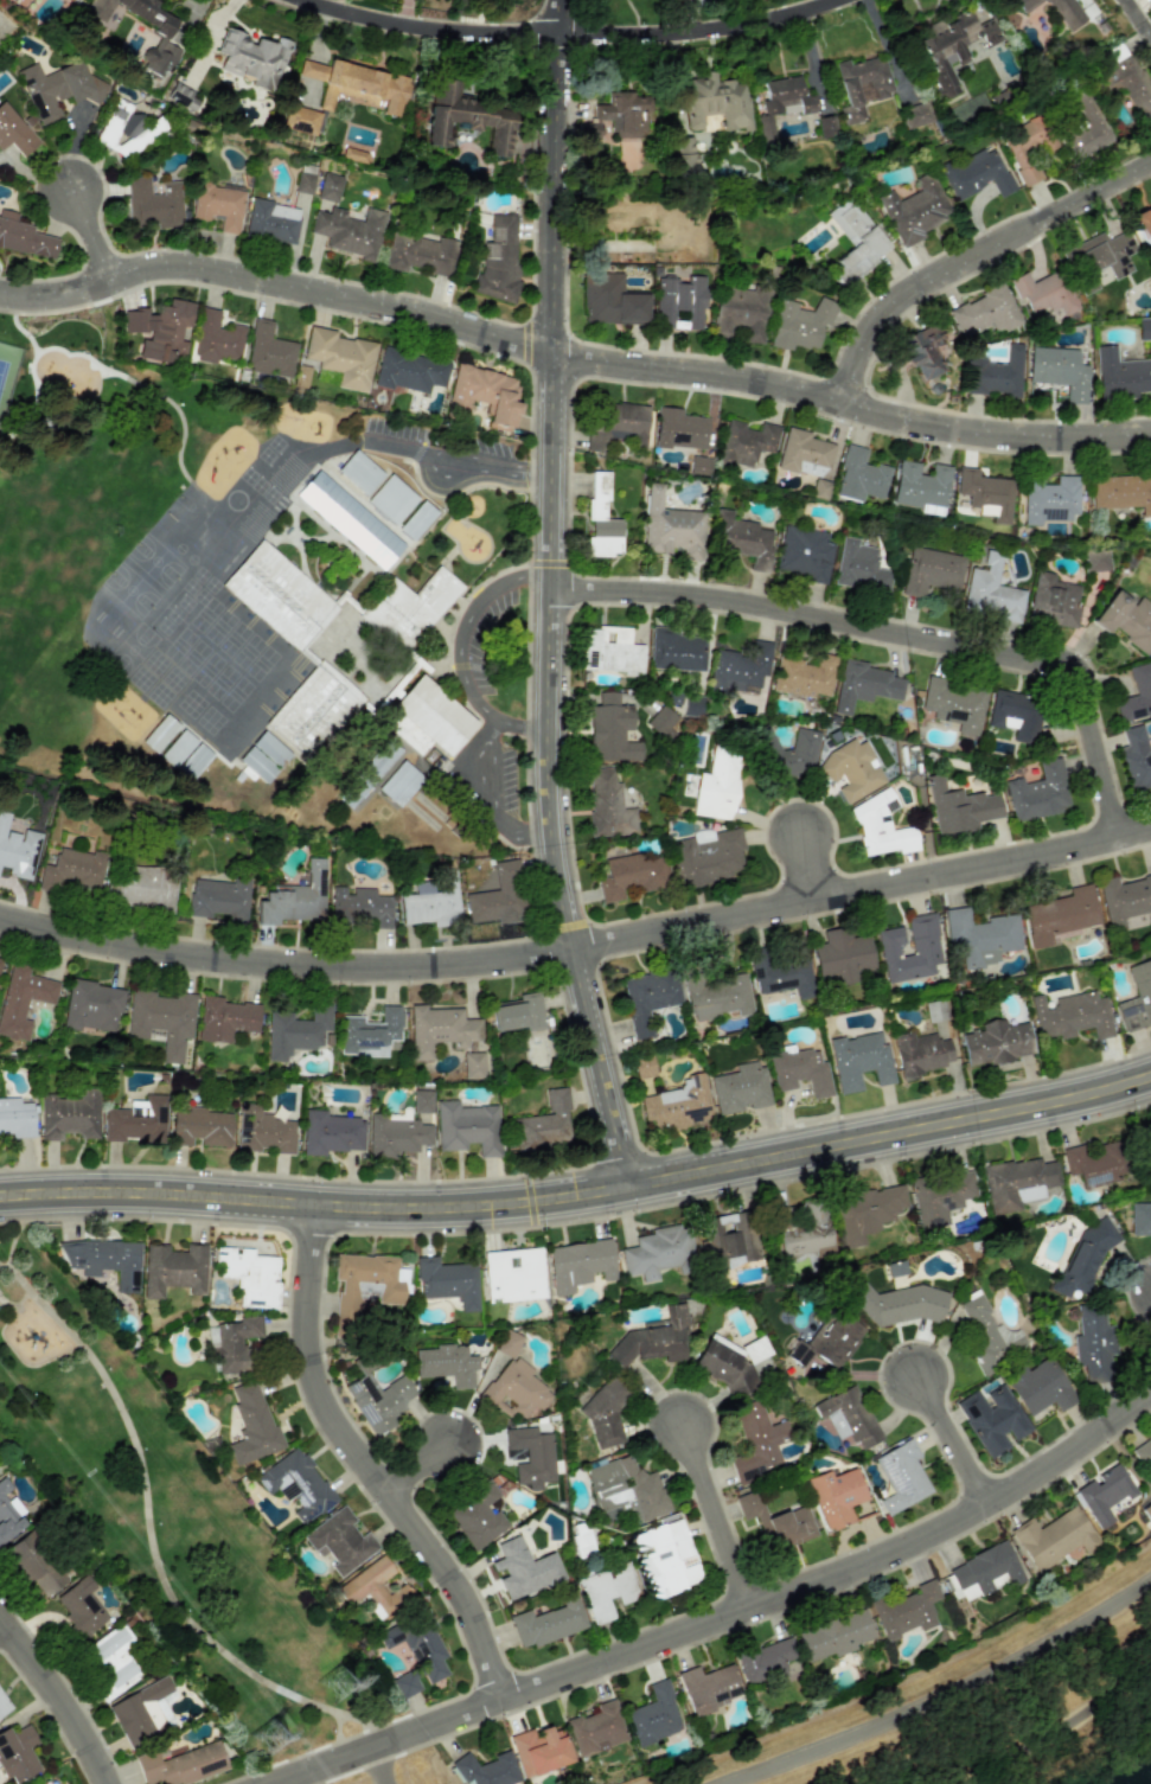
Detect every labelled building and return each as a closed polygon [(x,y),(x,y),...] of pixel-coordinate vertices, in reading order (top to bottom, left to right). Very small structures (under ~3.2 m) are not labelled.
[(160,33),(139,65),(161,80),(180,51),(165,41),(178,22),(155,7),(157,3),(153,0),(91,0),(84,12),(103,25),(116,5),(160,33)] [(1022,14),(1043,0),(1012,0),(1022,14)] [(1073,0),(1046,0),(1068,32),(1086,19),(1073,0)] [(939,100),(958,93),(948,63),(955,60),(957,66),(968,62),(962,44),(981,37),(984,46),(999,41),(991,19),(974,25),(970,12),(916,30),(939,100)] [(291,42),(277,37),(274,44),(256,38),(255,40),(224,29),(216,52),(224,55),(219,69),(251,80),(250,85),(273,93),(291,42)] [(845,106),(840,107),(844,126),(865,120),(861,102),(893,94),(884,55),(849,64),(848,60),(835,63),(845,106)] [(1141,122),(1150,116),(1150,87),(1132,55),(1096,76),(1107,95),(1122,87),(1141,122)] [(39,126),(61,118),(55,102),(68,97),(70,102),(82,98),(98,105),(108,84),(86,74),(80,60),(42,75),(37,63),(17,71),(39,126)] [(408,79),(328,60),(327,66),(301,60),(297,75),(324,82),(318,109),(330,112),(334,96),(383,108),(382,114),(399,118),(408,79)] [(750,129),(745,78),(715,81),(714,71),(701,72),(702,79),(674,82),(678,121),(685,120),(686,131),(703,130),(701,116),(720,114),(721,131),(750,129)] [(514,107),(457,102),(459,81),(432,79),(426,146),(447,147),(449,122),(463,123),(462,128),(491,130),(488,156),(510,158),(514,107)] [(163,97),(192,114),(199,103),(190,97),(192,92),(173,81),(163,97)] [(1113,142),(1086,87),(1071,94),(1086,127),(1061,138),(1072,161),(1113,142)] [(651,97),(634,98),(634,92),(608,92),(608,105),(594,105),(594,124),(585,124),(585,139),(600,139),(599,120),(609,120),(610,136),(646,135),(646,112),(651,112),(651,97)] [(94,142),(130,158),(148,119),(130,111),(133,105),(115,97),(94,142)] [(9,142),(23,158),(39,144),(2,100),(0,102),(0,150),(9,142)] [(903,108),(907,128),(930,123),(926,103),(903,108)] [(314,136),(320,113),(287,104),(281,128),(314,136)] [(1023,187),(1046,176),(1038,159),(1057,150),(1041,115),(999,134),(1023,187)] [(695,170),(694,137),(674,138),(676,170),(695,170)] [(1014,190),(994,144),(939,169),(953,201),(991,183),(998,198),(1014,190)] [(365,163),(367,155),(356,152),(356,151),(343,148),(340,157),(365,163)] [(315,172),(299,169),(296,192),(312,194),(315,172)] [(876,197),(900,249),(925,237),(922,230),(951,216),(931,170),(913,178),(919,190),(896,200),(891,190),(876,197)] [(316,197),(336,203),(344,178),(324,172),(316,197)] [(179,181),(160,182),(161,193),(150,194),(149,177),(126,178),(129,226),(155,225),(155,228),(182,227),(179,181)] [(244,190),(196,183),(191,219),(209,221),(209,215),(221,217),(219,232),(238,235),(244,190)] [(891,250),(849,195),(826,213),(851,247),(833,261),(838,267),(830,273),(841,288),(891,250)] [(244,237),(294,245),(300,208),(251,199),(244,237)] [(1150,259),(1150,206),(1131,215),(1150,259)] [(385,212),(365,208),(362,221),(345,218),(346,210),(330,207),(329,213),(314,210),(310,233),(327,237),(324,250),(375,260),(385,212)] [(57,238),(32,232),(33,226),(15,222),(18,213),(0,209),(0,248),(53,260),(57,238)] [(517,214),(490,214),(490,242),(480,242),(479,298),(516,299),(517,214)] [(1061,250),(1080,296),(1098,289),(1091,273),(1107,266),(1112,280),(1132,272),(1125,256),(1136,251),(1127,230),(1106,239),(1104,233),(1061,250)] [(407,267),(450,276),(457,241),(438,237),(437,241),(391,231),(383,268),(405,273),(407,267)] [(1076,310),(1059,270),(1030,282),(1026,272),(1008,280),(1017,300),(1023,298),(1031,317),(1057,306),(1062,316),(1076,310)] [(622,274),(582,274),(582,323),(647,323),(647,294),(622,294),(622,274)] [(657,279),(654,328),(702,330),(704,277),(687,276),(687,280),(657,279)] [(762,344),(769,291),(717,285),(710,337),(762,344)] [(947,310),(960,340),(999,323),(1003,332),(1021,324),(1003,285),(947,310)] [(137,358),(169,363),(171,353),(184,356),(186,342),(180,341),(182,326),(189,328),(194,303),(168,299),(167,307),(157,305),(155,315),(146,314),(146,311),(126,308),(122,330),(148,334),(147,341),(140,339),(137,358)] [(778,299),(769,344),(816,353),(822,325),(831,326),(835,302),(817,299),(814,312),(796,308),(797,303),(778,299)] [(220,311),(201,308),(192,360),(217,364),(218,358),(238,362),(244,326),(228,323),(227,329),(217,328),(220,311)] [(273,321),(254,318),(244,370),(290,378),(297,343),(270,338),(273,321)] [(1137,319),(1138,341),(1150,340),(1150,319),(1137,319)] [(945,370),(933,346),(944,341),(934,321),(898,340),(920,383),(945,370)] [(367,393),(375,343),(335,336),(336,331),(308,326),(302,358),(319,361),(318,368),(339,372),(337,388),(367,393)] [(1019,397),(1022,344),(1006,343),(1005,364),(987,363),(987,358),(966,357),(964,394),(1019,397)] [(1115,361),(1115,345),(1095,346),(1097,399),(1137,398),(1137,392),(1150,391),(1150,360),(1115,361)] [(443,388),(450,363),(382,347),(373,386),(392,391),(393,386),(428,394),(430,384),(443,388)] [(1078,349),(1029,347),(1027,383),(1066,385),(1065,404),(1086,405),(1088,365),(1077,365),(1078,349)] [(517,376),(454,365),(447,409),(467,413),(470,401),(485,403),(483,416),(488,416),(486,429),(512,433),(517,403),(513,402),(517,376)] [(648,406),(600,402),(597,433),(586,432),(585,451),(607,453),(609,441),(645,444),(648,406)] [(682,408),(656,407),(654,446),(705,449),(707,417),(681,416),(682,408)] [(772,454),(779,427),(759,422),(757,432),(743,428),(745,423),(726,419),(716,461),(751,470),(756,450),(772,454)] [(810,432),(785,427),(776,468),(824,479),(832,444),(808,438),(810,432)] [(889,468),(873,464),(873,467),(862,464),(866,449),(846,444),(833,496),(860,502),(862,495),(881,500),(889,468)] [(383,474),(354,449),(336,470),(365,495),(383,474)] [(950,466),(931,463),(929,476),(917,474),(919,463),(898,460),(891,504),(917,508),(918,502),(944,506),(950,466)] [(1008,525),(1011,479),(977,477),(977,468),(957,467),(955,494),(968,494),(967,507),(977,507),(976,515),(991,516),(991,523),(1008,525)] [(295,497),(383,570),(404,544),(316,471),(295,497)] [(607,472),(589,472),(589,522),(588,556),(620,556),(621,520),(607,520),(607,472)] [(366,501),(393,526),(418,499),(390,474),(366,501)] [(1140,507),(1140,517),(1150,517),(1150,474),(1090,475),(1092,509),(1140,507)] [(1077,520),(1078,476),(1055,476),(1055,485),(1041,485),(1041,480),(1023,480),(1022,525),(1040,525),(1040,519),(1077,520)] [(701,561),(703,511),(660,509),(661,483),(645,483),(642,553),(681,554),(681,561),(701,561)] [(397,529),(411,541),(436,512),(422,500),(397,529)] [(767,573),(773,531),(757,529),(757,523),(731,519),(732,510),(717,509),(712,550),(751,556),(749,570),(767,573)] [(833,544),(825,542),(827,533),(782,525),(774,573),(826,582),(833,544)] [(833,585),(887,593),(890,570),(875,568),(878,548),(856,545),(857,538),(840,536),(833,585)] [(220,586),(299,653),(338,606),(260,539),(220,586)] [(964,557),(909,547),(901,594),(923,598),(925,587),(958,593),(964,557)] [(1085,572),(1109,571),(1108,549),(1084,549),(1085,572)] [(1025,590),(996,586),(1002,552),(986,550),(982,570),(969,568),(962,611),(1020,620),(1025,590)] [(462,585),(437,565),(414,595),(391,577),(360,617),(407,653),(462,585)] [(1080,586),(1052,581),(1054,574),(1035,570),(1027,618),(1076,627),(1081,605),(1077,604),(1080,586)] [(1134,603),(1114,589),(1091,622),(1107,634),(1110,628),(1150,657),(1150,656),(1150,604),(1140,596),(1134,603)] [(630,628),(583,626),(582,670),(642,673),(643,645),(630,644),(630,628)] [(649,668),(704,671),(705,637),(677,636),(677,627),(651,626),(649,668)] [(748,654),(713,650),(708,689),(762,695),(769,642),(750,640),(748,654)] [(828,696),(835,656),(817,653),(815,663),(777,657),(771,691),(814,698),(815,694),(828,696)] [(833,713),(849,716),(852,699),(870,702),(871,696),(902,701),(905,679),(891,677),(892,672),(866,667),(867,662),(842,658),(833,713)] [(310,762),(363,696),(318,659),(264,725),(310,762)] [(1114,700),(1120,722),(1150,714),(1150,662),(1128,667),(1135,695),(1114,700)] [(420,756),(430,743),(447,758),(476,722),(418,674),(379,722),(420,756)] [(978,738),(987,689),(926,678),(921,708),(933,710),(932,719),(958,724),(956,734),(978,738)] [(987,726),(1014,730),(1012,742),(1034,745),(1041,707),(1030,705),(1032,696),(993,689),(987,726)] [(640,761),(640,742),(623,742),(624,730),(632,730),(632,705),(618,705),(618,692),(597,692),(597,706),(589,706),(589,761),(640,761)] [(676,718),(661,704),(644,723),(665,743),(673,733),(667,727),(676,718)] [(154,754),(179,726),(165,714),(141,741),(154,754)] [(794,727),(791,747),(780,752),(767,724),(752,731),(751,735),(770,778),(782,780),(794,775),(800,776),(811,771),(819,732),(794,727)] [(1149,750),(1142,724),(1122,729),(1126,746),(1119,748),(1130,793),(1150,788),(1150,749),(1149,750)] [(174,769),(188,782),(212,756),(182,729),(158,756),(173,769),(174,769)] [(290,754),(262,730),(237,761),(265,784),(290,754)] [(886,783),(874,761),(875,761),(862,737),(815,761),(827,784),(841,777),(845,784),(836,788),(845,804),(886,783)] [(729,821),(740,750),(711,746),(706,774),(698,773),(691,815),(729,821)] [(1013,821),(1071,809),(1060,756),(1037,761),(1041,779),(1024,783),(1023,777),(1005,781),(1013,821)] [(377,789),(397,808),(423,779),(402,760),(377,789)] [(591,837),(636,834),(635,808),(621,808),(620,782),(613,782),(612,768),(588,769),(591,837)] [(373,781),(360,771),(337,800),(351,810),(373,781)] [(926,776),(936,836),(978,828),(977,822),(1003,818),(998,793),(984,796),(983,792),(962,796),(961,789),(945,791),(942,773),(926,776)] [(863,856),(896,850),(897,854),(918,850),(914,826),(890,830),(888,821),(898,807),(889,788),(850,807),(850,811),(858,828),(863,856)] [(31,878),(40,833),(22,829),(21,834),(6,831),(9,814),(0,812),(0,872),(31,878)] [(744,851),(739,826),(691,834),(692,837),(670,841),(678,888),(732,879),(731,873),(742,871),(739,852),(744,851)] [(38,886),(97,897),(105,855),(57,847),(54,866),(42,864),(38,886)] [(601,904),(629,899),(628,895),(670,887),(664,849),(603,861),(606,877),(597,878),(601,904)] [(323,920),(325,858),(306,858),(306,888),(263,887),(263,901),(256,901),(256,925),(276,925),(276,919),(323,920)] [(468,923),(497,919),(497,922),(525,919),(518,859),(493,862),(497,890),(464,894),(468,923)] [(171,913),(178,872),(125,863),(121,884),(110,882),(107,902),(171,913)] [(455,873),(413,877),(414,894),(399,895),(402,927),(460,921),(455,873)] [(1117,882),(1116,876),(1097,880),(1108,931),(1125,928),(1123,917),(1150,911),(1150,875),(1117,882)] [(190,879),(188,916),(246,919),(248,878),(233,877),(232,882),(190,879)] [(1100,924),(1091,883),(1068,888),(1069,895),(1022,905),(1031,950),(1052,946),(1050,935),(1100,924)] [(392,896),(375,895),(375,888),(348,888),(348,887),(331,886),(331,920),(373,921),(373,929),(391,929),(392,896)] [(1017,914),(985,918),(986,923),(970,925),(968,906),(944,909),(947,945),(959,943),(962,969),(1000,965),(998,952),(1021,950),(1017,914)] [(878,930),(887,983),(936,975),(934,964),(942,963),(934,913),(907,917),(913,954),(901,956),(899,945),(906,944),(903,926),(878,930)] [(871,935),(852,938),(851,930),(824,933),(825,944),(815,945),(819,977),(837,975),(838,982),(877,977),(871,935)] [(796,989),(798,1000),(816,997),(809,955),(773,961),(771,947),(748,951),(755,995),(796,989)] [(1115,1003),(1123,1031),(1150,1023),(1150,959),(1127,966),(1136,997),(1115,1003)] [(27,975),(29,966),(10,962),(0,1007),(0,1036),(26,1042),(31,1021),(23,1019),(27,999),(54,1005),(59,982),(27,975)] [(621,979),(633,1040),(653,1036),(647,1011),(682,1004),(674,968),(621,979)] [(690,1020),(736,1014),(736,1016),(752,1014),(746,971),(684,980),(690,1020)] [(124,988),(69,980),(62,1029),(79,1031),(79,1027),(113,1032),(116,1011),(121,1012),(124,988)] [(195,997),(155,993),(155,992),(130,989),(126,1036),(148,1038),(148,1030),(163,1032),(160,1063),(182,1064),(184,1039),(191,1039),(195,997)] [(1113,1036),(1105,996),(1096,998),(1094,991),(1054,998),(1056,1006),(1045,1008),(1042,995),(1031,997),(1038,1039),(1059,1035),(1060,1039),(1075,1037),(1074,1031),(1092,1028),(1094,1040),(1113,1036)] [(540,992),(517,995),(518,1003),(490,1006),(493,1033),(543,1027),(540,992)] [(196,1040),(229,1044),(231,1030),(257,1033),(260,1005),(222,1001),(222,997),(202,995),(196,1040)] [(268,1012),(266,1061),(288,1062),(289,1048),(321,1049),(321,1031),(330,1031),(331,1005),(311,1005),(310,1021),(291,1020),(291,1012),(268,1012)] [(386,1057),(387,1040),(400,1040),(401,1006),(380,1005),(379,1023),(361,1023),(362,1017),(340,1016),(339,1055),(386,1057)] [(411,1060),(431,1060),(431,1043),(451,1042),(451,1049),(468,1049),(468,1040),(483,1040),(482,1019),(462,1019),(462,1008),(424,1009),(424,1005),(410,1005),(411,1060)] [(1027,1022),(1006,1026),(1005,1019),(981,1023),(982,1030),(961,1034),(967,1067),(1032,1056),(1027,1022)] [(893,1083),(884,1031),(829,1041),(839,1095),(862,1091),(858,1073),(873,1070),(876,1086),(893,1083)] [(899,1075),(955,1068),(951,1039),(938,1041),(937,1034),(913,1037),(912,1032),(894,1035),(899,1075)] [(769,1056),(775,1092),(796,1088),(795,1081),(808,1079),(812,1099),(832,1095),(826,1060),(821,1061),(818,1047),(769,1056)] [(483,1052),(462,1053),(463,1079),(483,1079),(483,1052)] [(655,1076),(652,1054),(632,1057),(636,1079),(655,1076)] [(710,1077),(717,1116),(742,1111),(742,1109),(769,1104),(761,1060),(734,1065),(735,1072),(710,1077)] [(639,1096),(643,1122),(650,1120),(652,1131),(712,1121),(704,1073),(679,1078),(680,1089),(639,1096)] [(97,1139),(98,1088),(78,1088),(78,1097),(41,1096),(41,1140),(61,1141),(61,1133),(77,1133),(77,1138),(97,1139)] [(512,1118),(514,1147),(569,1143),(566,1088),(545,1089),(547,1115),(512,1118)] [(432,1091),(412,1090),(412,1113),(431,1113),(432,1091)] [(165,1095),(143,1094),(143,1101),(128,1101),(128,1109),(104,1109),(103,1140),(163,1143),(165,1095)] [(33,1135),(33,1102),(21,1103),(17,1098),(0,1098),(0,1136),(33,1135)] [(437,1150),(465,1150),(465,1143),(477,1143),(477,1157),(499,1157),(498,1106),(458,1107),(458,1100),(436,1101),(437,1150)] [(236,1150),(260,1151),(260,1146),(274,1147),(273,1153),(293,1155),(295,1121),(271,1119),(271,1114),(259,1113),(259,1104),(239,1103),(236,1150)] [(229,1146),(230,1113),(204,1112),(204,1109),(172,1108),(171,1145),(194,1146),(194,1145),(229,1146)] [(325,1116),(326,1110),(303,1109),(302,1155),(325,1156),(325,1150),(363,1151),(364,1118),(325,1116)] [(432,1125),(419,1124),(419,1120),(385,1120),(386,1114),(369,1114),(368,1158),(394,1158),(394,1152),(418,1152),(418,1145),(431,1145),(432,1125)] [(1061,1149),(1067,1176),(1079,1173),(1082,1187),(1126,1178),(1117,1140),(1095,1145),(1094,1142),(1061,1149)] [(1020,1211),(1019,1202),(1045,1198),(1043,1187),(1060,1184),(1056,1161),(1041,1163),(1040,1157),(982,1166),(989,1216),(1020,1211)] [(917,1227),(948,1223),(946,1210),(963,1208),(962,1199),(976,1197),(973,1172),(910,1182),(917,1227)] [(863,1234),(881,1231),(879,1223),(895,1220),(893,1211),(907,1209),(903,1184),(833,1196),(842,1249),(865,1245),(863,1234)] [(782,1258),(832,1250),(824,1202),(802,1206),(805,1226),(778,1231),(782,1258)] [(1131,1235),(1150,1235),(1150,1203),(1130,1203),(1131,1235)] [(760,1261),(751,1210),(701,1219),(705,1240),(703,1241),(708,1271),(760,1261)] [(1081,1225),(1051,1291),(1068,1298),(1072,1289),(1086,1295),(1116,1229),(1097,1220),(1092,1230),(1081,1225)] [(139,1243),(63,1240),(61,1269),(81,1270),(80,1276),(98,1277),(99,1269),(116,1270),(115,1293),(137,1294),(139,1243)] [(553,1296),(573,1294),(572,1285),(591,1283),(590,1273),(600,1272),(601,1281),(615,1280),(611,1240),(548,1246),(553,1296)] [(206,1244),(184,1244),(184,1252),(167,1251),(167,1245),(145,1244),(143,1299),(163,1300),(163,1286),(188,1287),(188,1294),(204,1295),(206,1244)] [(278,1257),(253,1256),(253,1249),(217,1247),(215,1277),(236,1278),(235,1288),(240,1289),(239,1307),(276,1308),(278,1257)] [(487,1304),(545,1298),(540,1248),(482,1253),(487,1304)] [(398,1258),(335,1254),(333,1281),(338,1281),(335,1323),(357,1324),(359,1295),(377,1297),(377,1303),(402,1305),(403,1293),(406,1294),(408,1269),(397,1268),(398,1258)] [(476,1263),(438,1265),(437,1256),(417,1257),(418,1298),(458,1297),(459,1312),(478,1311),(476,1263)] [(884,1291),(859,1285),(853,1286),(850,1297),(851,1305),(863,1308),(865,1319),(874,1321),(875,1326),(920,1319),(940,1324),(948,1293),(921,1285),(884,1291)] [(956,1306),(985,1371),(1029,1351),(1019,1328),(1006,1334),(1002,1323),(995,1326),(981,1294),(956,1306)] [(1077,1306),(1080,1335),(1074,1335),(1077,1367),(1084,1366),(1086,1382),(1112,1379),(1110,1355),(1113,1355),(1107,1302),(1077,1306)] [(622,1330),(622,1343),(607,1344),(608,1359),(617,1358),(617,1363),(637,1362),(637,1359),(663,1358),(663,1362),(687,1361),(683,1304),(666,1305),(667,1327),(622,1330)] [(802,1366),(810,1353),(839,1370),(865,1329),(830,1308),(807,1346),(796,1339),(786,1356),(802,1366)] [(263,1337),(261,1315),(238,1317),(238,1323),(210,1325),(213,1374),(254,1371),(252,1348),(243,1349),(242,1339),(263,1337)] [(523,1338),(506,1329),(495,1350),(512,1359),(523,1338)] [(689,1369),(748,1398),(757,1381),(749,1377),(755,1365),(705,1339),(689,1369)] [(414,1347),(415,1378),(452,1376),(452,1386),(473,1385),(472,1369),(478,1369),(477,1355),(466,1356),(466,1345),(414,1347)] [(480,1397),(509,1418),(513,1413),(523,1421),(534,1406),(541,1412),(554,1395),(529,1376),(533,1370),(511,1354),(480,1397)] [(1005,1379),(1028,1417),(1052,1402),(1058,1412),(1077,1400),(1049,1356),(1027,1371),(1024,1367),(1005,1379)] [(371,1436),(408,1414),(402,1402),(415,1395),(404,1374),(377,1389),(368,1372),(343,1386),(371,1436)] [(231,1388),(236,1404),(233,1404),(241,1429),(240,1429),(243,1439),(227,1444),(234,1465),(280,1451),(258,1380),(231,1388)] [(987,1460),(1012,1446),(1010,1443),(1030,1431),(1003,1383),(983,1395),(979,1389),(954,1403),(987,1460)] [(625,1441),(615,1409),(627,1405),(621,1384),(580,1396),(596,1450),(625,1441)] [(881,1441),(856,1384),(812,1404),(819,1419),(827,1416),(837,1440),(850,1434),(857,1451),(881,1441)] [(747,1452),(729,1458),(736,1482),(783,1466),(775,1443),(791,1438),(785,1420),(768,1426),(759,1399),(732,1408),(747,1452)] [(506,1451),(525,1450),(526,1463),(514,1463),(516,1485),(527,1484),(527,1491),(542,1490),(542,1483),(555,1482),(552,1433),(537,1434),(536,1427),(504,1429),(506,1451)] [(932,1492),(914,1460),(920,1456),(911,1438),(874,1458),(893,1493),(878,1501),(886,1516),(932,1492)] [(1150,1477),(1150,1444),(1148,1439),(1134,1449),(1150,1477)] [(253,1476),(266,1496),(275,1490),(284,1502),(292,1497),(299,1507),(292,1512),(301,1525),(336,1501),(298,1446),(253,1476)] [(670,1510),(654,1471),(641,1476),(631,1452),(582,1473),(603,1521),(627,1510),(633,1526),(670,1510)] [(1100,1530),(1116,1521),(1108,1507),(1127,1496),(1129,1499),(1138,1494),(1120,1462),(1094,1477),(1095,1478),(1076,1489),(1100,1530)] [(807,1478),(825,1531),(854,1522),(849,1506),(867,1500),(856,1468),(832,1476),(830,1471),(807,1478)] [(6,1493),(12,1488),(4,1477),(0,1479),(0,1543),(28,1523),(6,1493)] [(445,1514),(476,1552),(507,1526),(489,1504),(500,1494),(487,1479),(445,1514)] [(816,1536),(806,1504),(767,1517),(758,1489),(734,1497),(742,1521),(756,1516),(768,1551),(816,1536)] [(379,1549),(366,1531),(358,1536),(350,1524),(354,1521),(343,1505),(302,1535),(319,1559),(327,1553),(334,1562),(330,1566),(339,1577),(379,1549)] [(1010,1530),(1036,1573),(1081,1546),(1086,1554),(1101,1545),(1077,1505),(1038,1528),(1031,1517),(1010,1530)] [(630,1534),(636,1555),(635,1556),(648,1600),(702,1584),(682,1518),(630,1534)] [(28,1530),(4,1550),(44,1599),(68,1579),(28,1530)] [(564,1579),(554,1551),(529,1561),(519,1535),(496,1544),(502,1558),(490,1562),(495,1575),(496,1575),(506,1601),(564,1579)] [(965,1602),(1009,1581),(1012,1587),(1025,1581),(1006,1540),(947,1568),(952,1579),(945,1582),(953,1599),(962,1595),(965,1602)] [(336,1586),(348,1605),(367,1593),(374,1606),(370,1608),(379,1621),(415,1598),(405,1583),(387,1594),(379,1582),(395,1573),(384,1556),(336,1586)] [(592,1626),(613,1619),(607,1599),(615,1596),(618,1605),(640,1598),(628,1561),(606,1568),(607,1569),(577,1579),(592,1626)] [(88,1592),(95,1587),(85,1574),(53,1599),(71,1623),(66,1627),(77,1642),(108,1619),(88,1592)] [(871,1606),(886,1641),(918,1627),(920,1631),(938,1624),(929,1604),(941,1599),(933,1578),(915,1586),(916,1588),(871,1606)] [(509,1617),(520,1650),(588,1628),(575,1592),(559,1597),(562,1606),(532,1616),(530,1610),(509,1617)] [(390,1679),(400,1699),(425,1688),(424,1686),(448,1675),(441,1659),(446,1657),(434,1630),(436,1628),(427,1608),(376,1632),(384,1649),(403,1640),(415,1667),(390,1679)] [(874,1638),(864,1608),(797,1632),(808,1663),(835,1654),(836,1657),(856,1650),(854,1645),(874,1638)] [(104,1701),(143,1675),(125,1649),(134,1642),(121,1623),(86,1647),(97,1665),(104,1660),(111,1671),(92,1684),(104,1701)] [(736,1654),(747,1686),(787,1672),(784,1662),(797,1658),(790,1635),(736,1654)] [(690,1715),(743,1698),(732,1664),(700,1674),(698,1666),(677,1673),(690,1715)] [(125,1745),(173,1723),(161,1697),(172,1692),(166,1677),(107,1703),(125,1745)] [(625,1711),(637,1746),(683,1731),(666,1678),(648,1684),(653,1701),(625,1711)] [(0,1691),(0,1717),(12,1709),(0,1691)] [(627,1741),(614,1699),(595,1704),(597,1711),(565,1721),(576,1757),(627,1741)] [(8,1728),(0,1732),(0,1769),(6,1783),(12,1783),(40,1772),(29,1747),(37,1744),(29,1725),(9,1733),(8,1728)] [(562,1729),(551,1732),(550,1726),(534,1730),(534,1729),(510,1736),(522,1778),(572,1763),(562,1729)] [(218,1740),(167,1757),(163,1745),(134,1755),(143,1783),(177,1783),(227,1768),(218,1740)] [(520,1781),(510,1752),(474,1765),(470,1753),(452,1759),(461,1783),(512,1783),(520,1781)]
